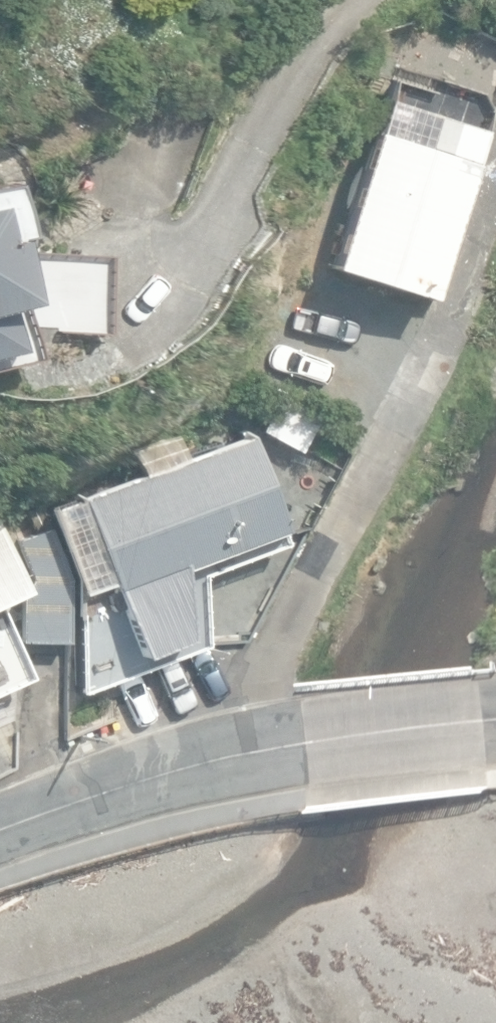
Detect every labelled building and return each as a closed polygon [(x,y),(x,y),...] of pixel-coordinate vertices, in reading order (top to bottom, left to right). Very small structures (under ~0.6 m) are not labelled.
[(321,260),(419,291),(472,123),(374,92),(321,260)] [(15,351),(4,304),(23,300),(0,205),(0,355),(15,351)] [(56,348),(117,351),(120,257),(33,254),(30,324),(57,325),(56,348)] [(262,430),(297,449),(316,414),(281,395),(262,430)] [(243,433),(72,498),(131,654),(179,636),(176,565),(278,526),(243,433)] [(27,508),(32,524),(45,520),(40,503),(27,508)] [(19,642),(65,643),(68,581),(48,526),(15,537),(30,578),(31,596),(21,596),(19,642)] [(19,588),(0,543),(0,597),(19,588)] [(26,675),(0,614),(0,686),(26,675)]
